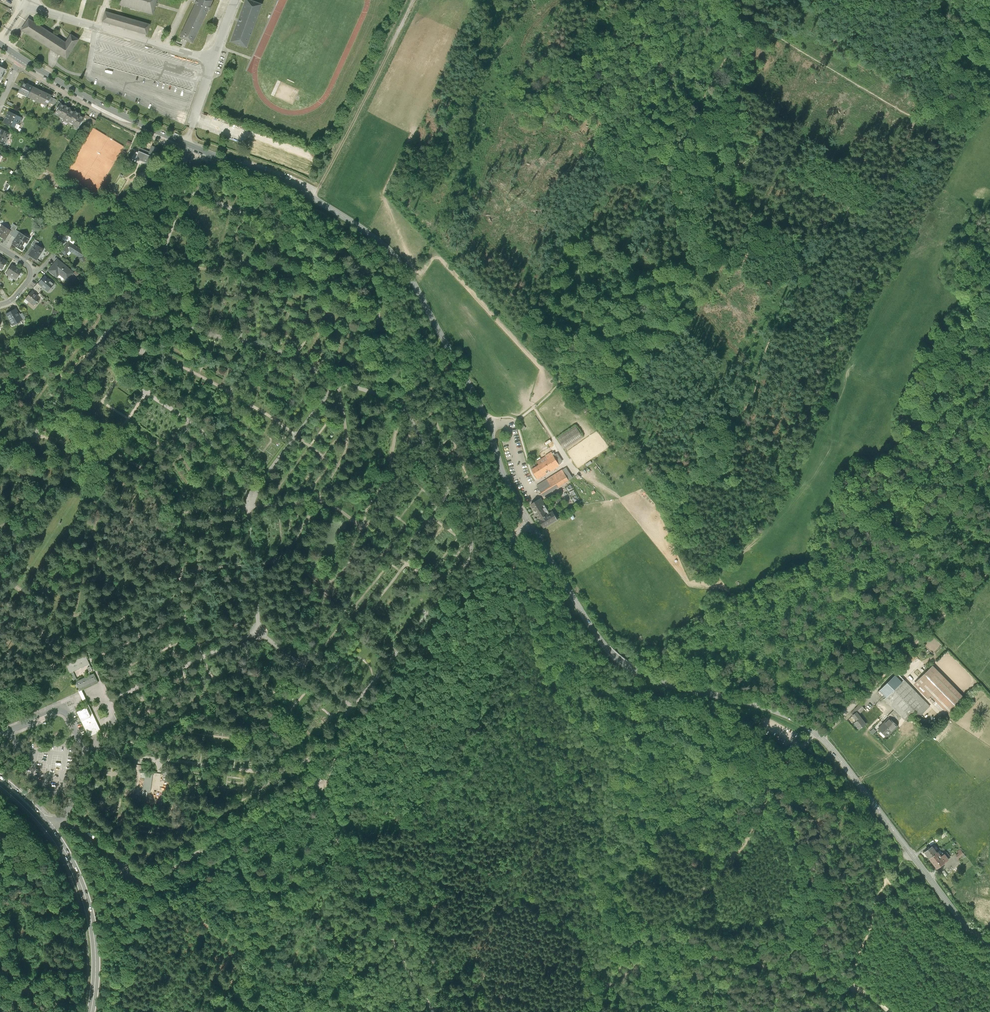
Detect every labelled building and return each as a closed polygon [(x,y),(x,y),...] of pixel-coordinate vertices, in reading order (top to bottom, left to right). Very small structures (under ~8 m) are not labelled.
[(118,4),(152,14),(155,4),(156,0),(119,0),(118,4)] [(178,41),(192,48),(212,4),(203,0),(197,0),(178,41)] [(231,42),(246,47),(261,5),(247,0),(246,0),(231,42)] [(149,25),(105,12),(102,22),(147,35),(149,25)] [(28,17),(21,29),(23,30),(24,31),(30,35),(66,58),(80,38),(71,32),(65,39),(65,41),(49,31),(28,17)] [(33,86),(23,81),(18,93),(27,97),(33,86)] [(42,91),(33,86),(27,97),(37,102),(42,91)] [(52,95),(42,91),(37,102),(46,107),(48,103),(51,98),(52,95)] [(54,114),(59,117),(65,106),(61,103),(54,114)] [(59,117),(63,120),(70,109),(65,106),(59,117)] [(63,120),(68,123),(75,112),(70,109),(63,120)] [(15,113),(9,110),(3,121),(10,125),(15,113)] [(68,123),(73,126),(80,115),(75,112),(68,123)] [(22,116),(15,113),(10,125),(17,128),(22,116)] [(73,126),(78,129),(83,120),(84,117),(80,115),(73,126)] [(86,115),(84,117),(83,120),(93,126),(96,121),(86,115)] [(5,144),(10,132),(0,128),(0,142),(5,144)] [(149,164),(152,156),(161,160),(165,151),(152,146),(149,152),(148,154),(139,151),(136,159),(149,164)] [(0,225),(0,236),(5,240),(12,230),(1,223),(0,225)] [(19,231),(11,244),(22,250),(30,238),(19,231)] [(68,240),(60,250),(65,255),(69,251),(78,257),(78,258),(83,262),(90,253),(68,240)] [(36,242),(28,255),(37,261),(45,248),(36,242)] [(75,273),(58,258),(47,270),(56,277),(58,274),(67,282),(75,273)] [(22,270),(12,263),(5,273),(16,280),(22,270)] [(55,283),(44,275),(37,283),(47,292),(55,283)] [(41,297),(32,290),(25,298),(34,306),(41,297)] [(22,320),(16,308),(5,313),(12,326),(22,320)] [(584,437),(577,426),(559,438),(566,449),(584,437)] [(532,470),(538,480),(561,466),(560,464),(554,455),(552,452),(537,461),(540,465),(532,470)] [(558,453),(554,455),(560,464),(563,461),(558,453)] [(566,467),(562,470),(569,480),(572,478),(566,467)] [(562,470),(537,485),(544,496),(569,481),(569,480),(562,470)] [(558,519),(553,511),(547,514),(542,506),(545,504),(541,498),(530,504),(540,520),(538,521),(543,528),(558,519)] [(86,706),(76,711),(88,737),(101,731),(89,705),(85,697),(82,691),(98,683),(93,673),(78,680),(74,671),(86,665),(89,672),(93,670),(85,654),(65,663),(79,692),(82,699),(86,706)] [(967,697),(933,663),(913,682),(947,717),(967,697)] [(931,705),(897,671),(876,691),(910,726),(931,705)] [(867,722),(858,710),(849,715),(859,728),(867,722)] [(899,725),(889,716),(878,727),(888,736),(899,725)] [(153,773),(145,771),(141,795),(147,796),(148,793),(150,793),(153,773)] [(225,774),(225,785),(241,785),(242,775),(225,774)] [(924,852),(929,858),(937,852),(932,846),(924,852)] [(929,858),(937,868),(949,859),(945,854),(941,856),(938,852),(937,852),(929,858)]
